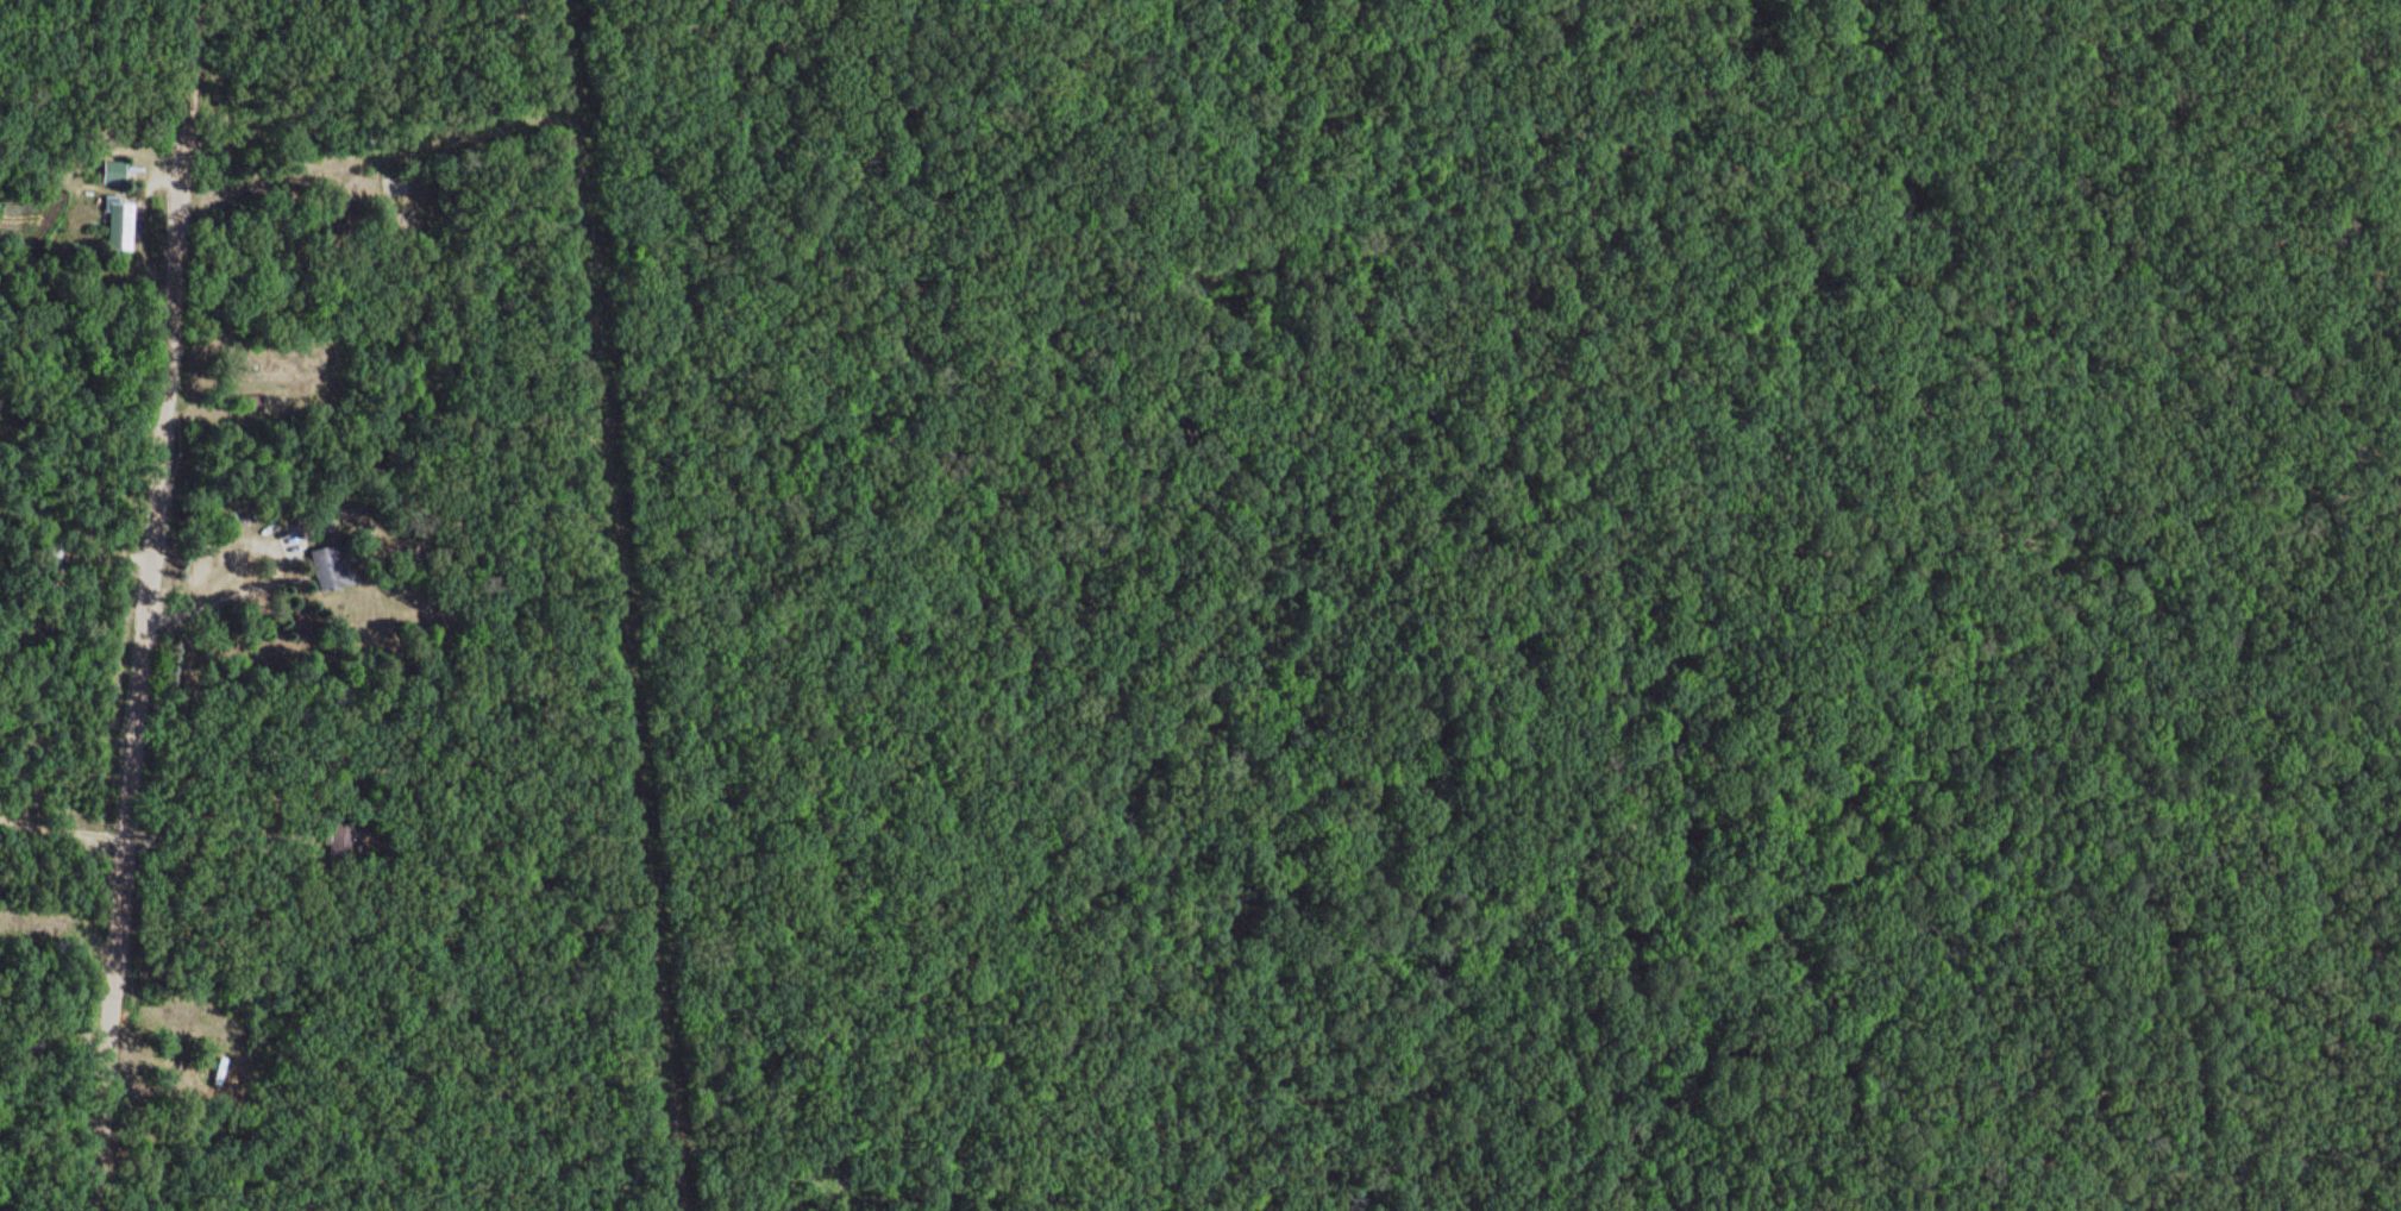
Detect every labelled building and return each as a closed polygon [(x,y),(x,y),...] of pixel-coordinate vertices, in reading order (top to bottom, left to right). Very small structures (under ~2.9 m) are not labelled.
[(102,182),(124,182),(124,162),(102,162),(102,182)] [(130,250),(130,204),(108,204),(108,250),(130,250)] [(50,573),(60,573),(60,545),(50,545),(50,573)] [(308,551),(318,592),(354,584),(349,563),(340,566),(335,545),(308,551)] [(333,858),(356,858),(356,824),(333,824),(333,858)]
